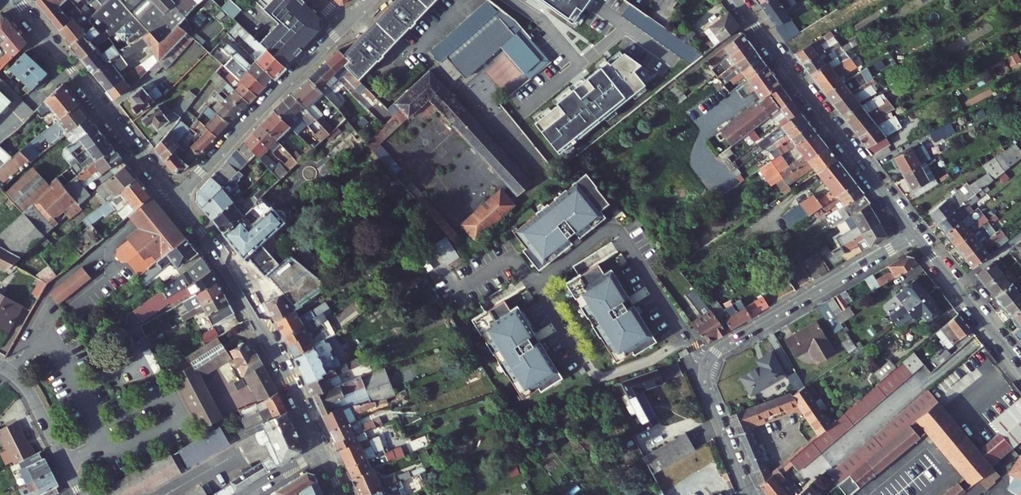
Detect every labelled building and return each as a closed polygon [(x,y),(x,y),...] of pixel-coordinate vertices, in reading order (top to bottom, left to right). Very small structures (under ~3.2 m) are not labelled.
[(35,1),(61,32),(82,12),(78,7),(76,9),(73,5),(71,7),(69,9),(66,12),(55,0),(35,0),(35,1)] [(71,0),(55,0),(66,12),(69,9),(64,3),(66,1),(71,7),(73,5),(76,9),(78,7),(71,0)] [(86,33),(71,45),(82,59),(98,46),(106,41),(109,38),(118,50),(120,52),(123,51),(126,50),(146,41),(154,31),(148,25),(123,1),(122,0),(110,0),(105,5),(99,12),(90,21),(94,26),(91,29),(86,33)] [(179,24),(188,16),(173,0),(123,0),(123,1),(148,25),(154,31),(163,40),(172,32),(179,24)] [(188,16),(199,4),(195,0),(173,0),(188,16)] [(233,0),(225,0),(219,6),(230,16),(239,7),(233,0)] [(300,0),(253,0),(277,23),(258,44),(283,68),(320,28),(321,19),(300,0)] [(383,14),(402,34),(409,27),(412,31),(417,25),(414,22),(435,0),(397,0),(383,14)] [(571,25),(589,0),(535,0),(571,25)] [(756,4),(775,30),(783,41),(796,34),(783,13),(790,9),(784,0),(762,0),(756,4)] [(499,14),(490,4),(433,55),(436,58),(442,65),(446,61),(499,14)] [(678,39),(629,5),(621,16),(691,65),(702,56),(686,45),(678,39)] [(851,29),(853,33),(889,12),(886,8),(851,29)] [(82,12),(61,32),(71,45),(86,33),(79,25),(83,21),(91,29),(94,26),(90,21),(82,12)] [(503,13),(501,12),(499,14),(446,61),(453,69),(447,74),(456,84),(463,79),(466,82),(483,66),(502,50),(522,32),(509,16),(503,13)] [(737,27),(726,13),(703,32),(714,46),(737,27)] [(402,34),(383,14),(367,30),(373,37),(368,42),(381,56),(384,59),(385,58),(381,55),(402,34)] [(1,17),(0,18),(0,39),(14,24),(7,16),(1,17)] [(30,43),(14,24),(0,39),(0,43),(11,54),(0,66),(0,69),(3,71),(30,43)] [(166,68),(193,37),(179,24),(172,32),(163,40),(154,31),(146,41),(126,50),(128,53),(131,56),(148,49),(160,63),(165,68),(166,68)] [(236,32),(255,51),(249,57),(273,79),(283,68),(258,44),(241,27),(236,32)] [(686,29),(678,39),(686,45),(693,34),(686,29)] [(368,42),(373,37),(367,30),(342,57),(348,63),(346,66),(344,68),(357,81),(359,79),(360,77),(376,60),(379,63),(384,59),(381,56),(368,42)] [(529,40),(522,32),(502,50),(529,82),(550,64),(529,40)] [(828,32),(815,40),(792,53),(800,65),(823,51),(819,44),(832,36),(828,32)] [(727,58),(747,43),(741,33),(706,61),(713,70),(718,66),(727,58)] [(104,54),(98,46),(82,59),(93,73),(118,54),(120,52),(118,50),(109,38),(106,41),(108,41),(113,47),(104,54)] [(843,52),(857,44),(853,39),(839,47),(843,52)] [(222,40),(218,45),(245,71),(264,89),(273,79),(249,57),(245,62),(222,40)] [(733,66),(753,51),(747,43),(727,58),(718,66),(722,71),(731,64),(733,66)] [(836,43),(823,51),(800,65),(806,73),(826,62),(829,60),(826,55),(839,47),(836,43)] [(120,52),(118,54),(93,73),(102,85),(118,73),(128,65),(124,59),(129,57),(132,62),(134,60),(131,56),(128,53),(126,50),(123,51),(120,52)] [(740,75),(759,59),(753,51),(733,66),(724,74),(727,77),(736,70),(740,75)] [(342,57),(337,52),(335,54),(321,67),(336,82),(350,96),(358,88),(371,102),(374,99),(357,81),(344,68),(346,66),(348,63),(342,57)] [(829,60),(826,62),(806,73),(814,84),(850,63),(846,57),(843,52),(829,60)] [(38,64),(27,54),(8,75),(12,79),(16,76),(22,81),(38,64)] [(557,107),(534,125),(559,156),(577,141),(575,138),(596,121),(598,124),(644,86),(633,72),(640,66),(623,54),(609,66),(607,63),(555,105),(557,107)] [(926,69),(919,57),(912,61),(919,73),(926,69)] [(745,81),(764,66),(759,59),(740,75),(730,82),(733,86),(742,79),(745,81)] [(442,65),(440,66),(447,74),(453,69),(446,61),(442,65)] [(225,62),(222,65),(232,75),(256,98),(264,89),(245,71),(241,76),(225,62)] [(154,77),(165,68),(160,63),(150,71),(154,77)] [(837,77),(854,68),(850,63),(814,84),(822,94),(841,83),(837,77)] [(50,75),(38,64),(22,81),(29,88),(25,91),(28,94),(30,97),(33,94),(43,83),(50,75)] [(710,71),(714,76),(714,77),(722,71),(718,66),(713,70),(710,71)] [(759,100),(778,86),(764,66),(745,81),(741,84),(749,94),(752,91),(759,100)] [(336,82),(321,67),(308,81),(322,97),(335,111),(338,108),(332,101),(335,99),(328,91),(336,82)] [(227,79),(217,69),(214,74),(224,83),(225,82),(227,79)] [(926,69),(919,73),(921,78),(928,74),(926,69)] [(123,79),(107,91),(115,101),(147,74),(144,71),(139,76),(134,70),(123,79)] [(107,91),(123,79),(118,73),(102,85),(107,91)] [(213,81),(215,79),(221,86),(224,83),(214,74),(210,78),(213,81)] [(408,121),(428,104),(504,186),(515,198),(530,183),(430,74),(390,110),(387,112),(391,116),(394,114),(398,111),(408,121)] [(225,82),(228,86),(235,92),(249,105),(256,98),(232,75),(227,79),(225,82)] [(9,107),(13,110),(24,99),(0,77),(0,117),(9,107)] [(861,78),(844,87),(841,83),(822,94),(829,104),(865,84),(861,78)] [(322,97),(308,81),(291,96),(315,121),(321,127),(329,135),(333,132),(321,119),(323,117),(313,105),(322,97)] [(874,87),(870,81),(865,84),(829,104),(840,118),(858,107),(855,103),(861,100),(859,96),(874,87)] [(217,90),(221,94),(228,86),(225,82),(224,83),(221,86),(217,90)] [(36,98),(47,87),(43,83),(33,94),(36,98)] [(80,105),(65,85),(43,108),(46,113),(50,110),(57,119),(54,122),(55,124),(80,105)] [(777,110),(789,101),(778,86),(759,100),(755,103),(767,118),(771,115),(767,110),(773,105),(777,110)] [(148,94),(143,88),(131,97),(136,105),(133,107),(134,109),(132,111),(136,115),(138,114),(139,115),(162,96),(156,87),(148,94)] [(216,99),(221,94),(217,90),(212,96),(216,99)] [(190,91),(174,113),(180,118),(196,97),(190,91)] [(249,105),(235,92),(228,100),(242,113),(249,105)] [(315,121),(291,96),(283,103),(296,117),(307,129),(315,121)] [(228,100),(222,106),(225,108),(236,119),(242,113),(228,100)] [(798,113),(795,110),(789,101),(777,110),(771,115),(774,120),(772,121),(777,129),(786,122),(798,113)] [(290,122),(296,117),(283,103),(273,112),(290,129),(297,136),(300,134),(290,122)] [(767,118),(755,103),(718,131),(729,147),(745,135),(756,126),(767,118)] [(867,108),(864,104),(858,107),(840,118),(847,127),(878,110),(874,104),(867,108)] [(65,135),(89,117),(80,105),(55,124),(33,141),(36,144),(52,133),(58,141),(65,135)] [(777,110),(773,105),(767,110),(771,115),(777,110)] [(169,122),(158,107),(142,119),(144,121),(142,124),(146,128),(148,126),(153,126),(157,131),(169,122)] [(230,126),(236,119),(225,108),(217,116),(230,126)] [(201,125),(213,112),(209,109),(198,121),(201,125)] [(877,118),(882,115),(878,110),(847,127),(856,138),(873,129),(881,124),(877,118)] [(368,142),(365,145),(372,153),(377,148),(404,125),(408,121),(398,111),(394,114),(391,116),(393,118),(368,142)] [(276,143),(290,129),(273,112),(259,125),(276,143)] [(783,133),(802,119),(798,113),(786,122),(777,129),(765,138),(757,144),(761,150),(783,133)] [(217,116),(205,129),(208,131),(216,140),(230,126),(217,116)] [(96,127),(89,117),(65,135),(72,145),(96,127)] [(773,150),(807,125),(802,119),(783,133),(786,136),(771,147),(773,150)] [(891,119),(881,124),(873,129),(856,138),(864,148),(881,140),(898,131),(891,119)] [(201,125),(198,121),(191,128),(196,133),(202,126),(201,125)] [(575,138),(577,141),(598,124),(596,121),(575,138)] [(177,123),(154,151),(164,163),(179,143),(188,132),(189,132),(177,123)] [(276,143),(259,125),(252,133),(267,150),(271,153),(275,149),(285,159),(288,157),(281,149),(276,143)] [(793,146),(813,132),(807,125),(773,150),(766,155),(770,162),(781,155),(793,146)] [(751,144),(763,135),(756,126),(745,135),(751,144)] [(946,135),(941,126),(928,133),(932,142),(946,135)] [(85,153),(105,138),(96,127),(72,145),(63,152),(62,159),(68,167),(75,161),(71,157),(82,149),(85,153)] [(321,127),(313,135),(321,143),(329,135),(321,127)] [(208,131),(190,150),(198,158),(216,140),(208,131)] [(778,182),(825,149),(813,132),(793,146),(800,156),(788,165),(781,155),(770,162),(760,170),(771,186),(778,182)] [(263,154),(267,150),(252,133),(242,143),(254,156),(278,182),(286,174),(281,169),(279,166),(276,169),(263,154)] [(321,143),(313,135),(304,143),(312,151),(321,143)] [(77,178),(114,150),(105,138),(85,153),(90,160),(80,168),(75,161),(68,167),(77,178)] [(2,145),(12,157),(20,151),(9,139),(2,145)] [(886,147),(881,140),(864,148),(869,155),(886,147)] [(179,143),(164,163),(172,174),(181,174),(196,160),(179,143)] [(242,143),(235,151),(247,164),(254,156),(242,143)] [(20,151),(29,162),(38,156),(29,144),(20,151)] [(12,157),(2,145),(0,147),(0,158),(5,163),(12,157)] [(301,161),(286,145),(281,149),(288,157),(290,159),(296,166),(301,161)] [(998,145),(976,159),(985,170),(990,167),(1017,148),(1014,145),(1003,151),(998,145)] [(910,150),(892,159),(900,174),(916,165),(924,161),(925,161),(917,147),(911,151),(910,150)] [(400,172),(377,148),(372,153),(394,177),(400,172)] [(985,170),(991,178),(1020,154),(1020,153),(1017,148),(990,167),(985,170)] [(815,173),(834,160),(825,149),(778,182),(786,193),(793,188),(789,182),(799,175),(800,176),(811,169),(815,173)] [(101,177),(122,161),(114,150),(77,178),(64,188),(75,203),(78,207),(89,199),(78,184),(82,181),(83,183),(98,172),(101,177)] [(5,163),(0,168),(0,187),(0,188),(29,162),(20,151),(12,157),(5,163)] [(241,169),(247,164),(235,151),(229,157),(241,169)] [(197,195),(197,204),(202,211),(225,187),(236,175),(238,173),(241,169),(229,157),(220,167),(223,170),(216,177),(214,174),(197,195)] [(281,169),(286,174),(296,166),(290,159),(283,167),(281,169)] [(853,184),(834,160),(815,173),(833,197),(853,184)] [(916,165),(900,174),(912,197),(935,184),(924,161),(916,165)] [(75,203),(64,188),(77,178),(68,167),(55,177),(57,180),(50,187),(33,204),(47,221),(52,217),(54,219),(75,203)] [(113,178),(113,180),(96,193),(106,205),(137,180),(127,167),(113,178)] [(50,187),(33,168),(4,192),(16,205),(23,213),(33,204),(50,187)] [(975,175),(976,176),(983,185),(991,178),(985,170),(975,175)] [(225,187),(202,211),(212,223),(233,204),(234,202),(229,196),(242,183),(239,180),(242,178),(238,173),(236,175),(225,187)] [(950,193),(926,212),(934,223),(973,192),(983,185),(976,176),(966,184),(964,182),(955,190),(953,187),(949,191),(950,193)] [(613,208),(591,178),(521,231),(525,237),(521,240),(530,251),(527,253),(542,273),(575,247),(575,246),(582,241),(583,242),(589,237),(587,234),(601,224),(603,226),(609,221),(604,215),(613,208)] [(132,214),(151,198),(137,180),(106,205),(87,220),(91,226),(92,226),(93,225),(104,218),(105,219),(114,212),(117,215),(126,207),(132,214)] [(421,195),(411,183),(404,189),(415,201),(421,195)] [(859,195),(861,194),(853,184),(833,197),(829,200),(819,207),(805,217),(798,221),(802,226),(820,214),(831,228),(847,217),(865,206),(867,205),(859,195)] [(0,187),(0,205),(1,206),(5,202),(11,209),(16,205),(4,192),(0,188),(0,187)] [(513,206),(500,191),(471,217),(461,226),(474,242),(513,206)] [(233,204),(212,223),(223,236),(259,203),(262,198),(262,196),(258,192),(238,210),(233,204)] [(973,192),(934,223),(942,233),(958,220),(965,214),(973,208),(970,204),(978,198),(973,192)] [(415,201),(445,234),(465,257),(471,252),(454,233),(421,195),(415,201)] [(819,207),(815,202),(810,196),(796,205),(780,218),(787,229),(798,221),(805,217),(819,207)] [(132,214),(128,218),(139,229),(152,218),(153,214),(156,212),(160,209),(151,198),(132,214)] [(289,258),(278,267),(260,244),(283,225),(282,223),(284,218),(282,214),(280,213),(275,214),(262,198),(259,203),(223,236),(246,265),(251,262),(264,279),(267,276),(283,296),(280,298),(280,297),(266,306),(275,324),(293,312),(312,300),(311,298),(315,295),(326,288),(289,258)] [(75,203),(54,219),(58,224),(66,217),(70,222),(83,212),(78,207),(75,203)] [(871,216),(865,206),(847,217),(854,227),(871,216)] [(126,207),(117,215),(123,222),(128,218),(132,214),(126,207)] [(159,214),(166,223),(169,221),(160,209),(156,212),(159,214)] [(165,226),(164,224),(166,223),(159,214),(156,212),(153,214),(152,218),(139,229),(127,239),(129,241),(126,244),(130,250),(165,226)] [(988,222),(997,216),(993,212),(985,218),(988,222)] [(958,220),(942,233),(951,245),(985,218),(980,213),(970,221),(965,214),(958,220)] [(871,216),(854,227),(855,228),(835,243),(840,250),(861,237),(860,235),(877,224),(871,216)] [(30,222),(43,236),(58,224),(54,219),(52,217),(47,221),(42,224),(35,217),(30,222)] [(985,218),(951,245),(961,257),(977,244),(973,238),(985,228),(984,226),(988,222),(985,218)] [(166,223),(172,232),(176,229),(169,221),(166,223)] [(25,250),(43,236),(30,222),(7,248),(0,245),(0,272),(5,276),(12,269),(25,250)] [(126,244),(122,247),(119,250),(117,251),(116,258),(121,263),(131,265),(140,277),(152,268),(143,255),(172,232),(166,223),(164,224),(165,226),(130,250),(126,244)] [(603,226),(601,224),(587,234),(589,237),(603,226)] [(860,252),(886,237),(877,224),(860,235),(861,237),(840,250),(831,256),(833,260),(856,246),(860,252)] [(91,226),(75,239),(81,246),(87,253),(103,239),(93,225),(92,226),(91,226)] [(977,244),(961,257),(969,268),(986,255),(981,249),(1000,234),(996,229),(977,244)] [(172,232),(143,255),(152,268),(185,242),(176,230),(173,232),(172,232)] [(521,231),(517,235),(521,240),(525,237),(521,231)] [(140,277),(136,280),(132,284),(138,291),(168,267),(174,275),(197,257),(185,242),(152,268),(140,277)] [(49,267),(34,280),(48,287),(87,253),(81,246),(52,271),(49,267)] [(911,256),(903,255),(884,266),(888,271),(873,281),(877,288),(916,263),(911,256)] [(806,271),(819,263),(814,256),(801,264),(806,271)] [(974,274),(983,285),(984,286),(1000,273),(999,272),(990,261),(974,274)] [(205,266),(202,262),(182,277),(160,293),(166,303),(210,275),(205,266)] [(819,263),(806,271),(812,282),(826,273),(819,263)] [(10,281),(20,273),(12,269),(5,276),(10,281)] [(82,269),(51,296),(60,306),(91,279),(82,269)] [(600,269),(568,288),(613,363),(619,359),(622,364),(635,356),(636,359),(657,346),(635,310),(634,311),(629,304),(630,303),(626,296),(623,297),(614,283),(617,281),(613,274),(606,279),(600,269)] [(992,296),(1008,284),(1000,273),(984,286),(992,296)] [(189,300),(215,285),(210,275),(166,303),(160,293),(133,313),(140,323),(148,317),(149,318),(167,305),(171,311),(179,307),(189,300)] [(159,290),(160,293),(182,277),(159,290)] [(892,312),(887,316),(891,322),(924,295),(922,293),(924,291),(920,286),(918,288),(912,280),(898,291),(902,297),(897,300),(896,299),(887,306),(892,312)] [(626,296),(617,281),(614,283),(623,297),(626,296)] [(992,296),(1000,306),(1020,290),(1020,283),(1015,288),(1010,282),(1008,284),(992,296)] [(179,319),(221,295),(215,285),(189,300),(179,307),(182,313),(170,321),(171,324),(179,319)] [(1000,306),(1008,316),(1020,306),(1020,290),(1000,306)] [(849,300),(843,291),(838,294),(844,303),(849,300)] [(210,329),(232,316),(221,295),(179,319),(180,323),(190,318),(191,319),(201,314),(210,329)] [(846,308),(837,295),(830,299),(839,313),(846,308)] [(924,295),(891,322),(895,327),(909,316),(911,319),(916,315),(922,323),(937,311),(930,303),(932,301),(927,295),(925,297),(924,295)] [(707,313),(694,296),(687,302),(699,319),(707,313)] [(839,313),(830,299),(824,303),(833,317),(839,313)] [(23,313),(0,300),(0,334),(9,339),(23,313)] [(743,310),(738,302),(730,307),(735,314),(743,310)] [(816,308),(824,322),(833,317),(824,303),(816,308)] [(293,312),(275,324),(283,339),(316,318),(327,311),(324,305),(310,314),(309,312),(298,319),(293,312)] [(1016,326),(1020,322),(1020,306),(1008,316),(1016,326)] [(730,307),(718,315),(730,333),(750,320),(743,311),(736,315),(735,314),(730,307)] [(507,308),(475,327),(521,401),(527,398),(530,402),(542,395),(543,397),(564,385),(542,349),(541,350),(536,342),(538,341),(533,334),(531,336),(522,321),(524,320),(520,313),(513,317),(507,308)] [(949,345),(968,329),(955,312),(936,329),(949,345)] [(841,329),(833,317),(824,322),(832,335),(841,329)] [(316,318),(283,339),(287,348),(320,325),(316,318)] [(694,330),(707,348),(724,336),(711,319),(694,330)] [(524,320),(522,321),(531,336),(533,334),(524,320)] [(1016,326),(1009,332),(1020,348),(1020,322),(1016,326)] [(153,334),(148,325),(139,330),(144,340),(153,334)] [(320,325),(287,348),(293,360),(313,347),(309,339),(323,330),(320,325)] [(815,325),(784,342),(794,359),(807,353),(814,367),(833,357),(815,325)] [(227,358),(216,339),(168,369),(171,374),(179,390),(202,431),(212,425),(221,419),(199,376),(227,358)] [(313,347),(293,360),(306,386),(342,369),(336,359),(333,360),(329,351),(331,350),(326,342),(325,343),(324,341),(313,347)] [(237,376),(240,374),(257,404),(264,401),(276,395),(255,356),(251,358),(245,346),(243,347),(242,345),(235,349),(236,351),(229,355),(232,360),(230,362),(233,368),(236,367),(237,369),(234,370),(237,376)] [(947,354),(943,350),(934,358),(938,363),(947,354)] [(910,372),(919,364),(910,353),(901,361),(910,372)] [(687,354),(679,359),(682,364),(690,359),(687,354)] [(758,369),(740,380),(751,398),(784,378),(770,355),(763,360),(766,365),(758,369)] [(342,369),(306,386),(312,399),(342,388),(339,378),(367,364),(364,357),(342,369)] [(619,359),(613,363),(616,368),(622,364),(619,359)] [(766,365),(763,360),(755,364),(758,369),(766,365)] [(877,382),(894,367),(887,360),(871,373),(877,382)] [(894,367),(877,382),(840,415),(849,426),(910,372),(901,361),(894,367)] [(342,388),(312,399),(321,417),(338,411),(374,404),(385,402),(396,398),(386,371),(372,376),(360,381),(342,388)] [(372,376),(370,373),(358,377),(360,381),(372,376)] [(803,389),(794,374),(785,380),(793,394),(803,389)] [(727,420),(756,489),(767,479),(747,432),(745,427),(794,407),(798,412),(816,436),(829,425),(818,410),(824,406),(818,398),(813,402),(803,389),(793,394),(791,395),(727,420)] [(654,423),(636,390),(626,395),(643,429),(654,423)] [(926,391),(926,390),(863,442),(873,453),(935,401),(926,391)] [(988,423),(998,434),(1009,447),(1020,436),(1020,397),(1019,394),(988,423)] [(240,420),(257,412),(258,415),(281,405),(276,395),(264,401),(257,404),(237,412),(240,420)] [(527,398),(521,401),(524,406),(530,402),(527,398)] [(957,475),(935,494),(956,494),(972,480),(989,465),(1009,447),(998,434),(979,452),(935,401),(873,453),(834,486),(842,494),(846,494),(919,432),(957,475)] [(354,418),(376,408),(374,404),(338,411),(321,417),(330,435),(357,423),(354,418)] [(242,423),(247,434),(256,429),(285,414),(281,405),(258,415),(242,423)] [(794,407),(745,427),(747,432),(798,412),(794,407)] [(231,488),(221,494),(234,494),(304,451),(285,414),(256,429),(259,435),(254,437),(260,449),(265,447),(271,461),(255,471),(253,468),(243,474),(245,477),(230,486),(231,488)] [(840,415),(829,425),(816,436),(774,473),(778,477),(789,468),(795,474),(849,426),(840,415)] [(12,462),(19,458),(32,451),(28,443),(25,444),(12,420),(0,427),(0,444),(3,449),(5,448),(12,462)] [(373,424),(360,429),(357,423),(330,435),(331,438),(334,445),(347,439),(348,441),(355,439),(375,430),(373,424)] [(397,431),(394,423),(389,425),(392,433),(397,431)] [(206,437),(176,453),(185,469),(229,444),(221,429),(216,432),(212,425),(202,431),(206,437)] [(692,452),(683,436),(641,461),(649,477),(692,452)] [(338,453),(358,446),(355,439),(348,441),(347,439),(334,445),(338,453)] [(825,493),(834,486),(873,453),(863,442),(816,482),(825,493)] [(369,448),(361,451),(358,446),(338,453),(345,470),(365,462),(379,456),(386,453),(385,450),(382,451),(382,450),(372,454),(369,448)] [(19,458),(29,479),(33,477),(51,468),(45,454),(42,455),(38,448),(32,451),(19,458)] [(403,458),(399,448),(386,453),(391,464),(403,458)] [(418,452),(423,469),(430,467),(425,449),(418,452)] [(391,464),(386,453),(379,456),(384,467),(391,464)] [(1008,471),(1013,475),(1006,485),(1020,494),(1020,456),(1019,454),(1008,471)] [(168,458),(108,492),(110,494),(143,494),(177,475),(168,458)] [(374,464),(367,467),(365,462),(345,470),(350,481),(373,471),(377,470),(374,464)] [(972,480),(956,494),(974,494),(997,473),(989,465),(972,480)] [(26,481),(31,492),(37,487),(40,493),(37,494),(51,494),(59,490),(56,483),(58,482),(51,468),(33,477),(29,479),(26,481)] [(380,487),(373,471),(350,481),(356,494),(374,494),(398,484),(396,480),(380,487)] [(772,483),(778,477),(774,473),(767,479),(756,489),(757,491),(761,494),(782,494),(772,483)] [(304,474),(271,494),(299,494),(304,492),(316,486),(312,476),(304,474)] [(400,483),(398,484),(374,494),(406,494),(400,483)] [(316,486),(304,492),(299,494),(320,494),(316,486)] [(795,494),(811,494),(804,487),(795,494)]
